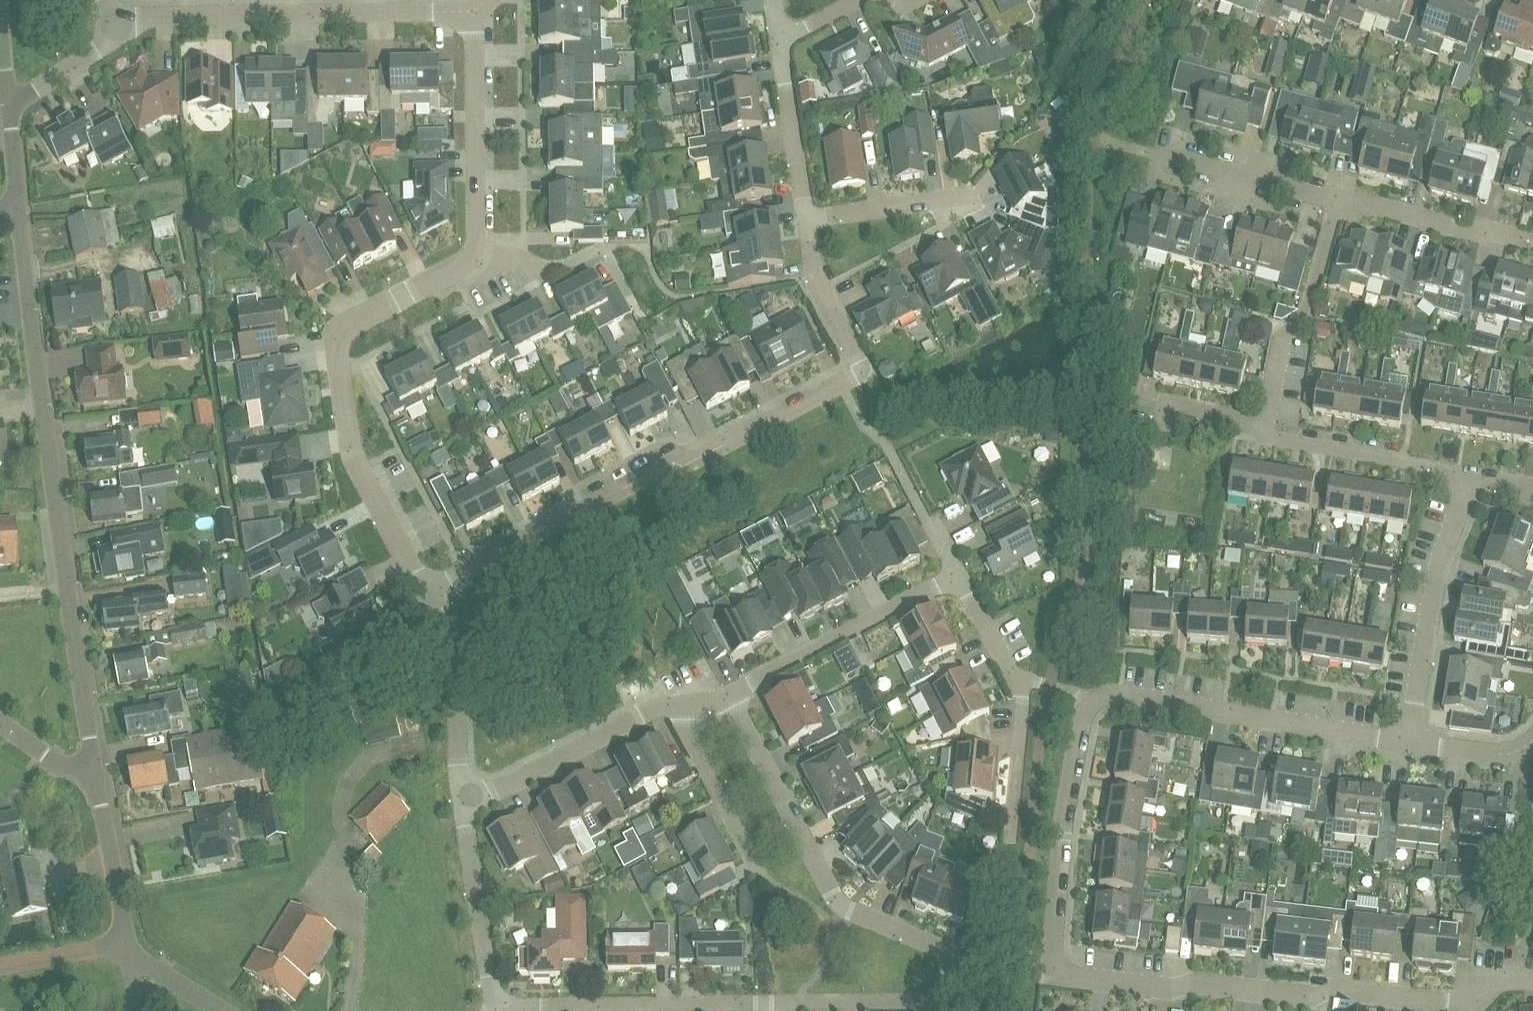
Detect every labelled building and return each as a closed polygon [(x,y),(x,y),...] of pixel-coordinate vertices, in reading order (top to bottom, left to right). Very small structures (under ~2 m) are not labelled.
[(538,13),(540,13),(540,22),(593,22),(593,0),(568,0),(568,1),(563,1),(538,2),(538,13)] [(999,41),(1034,23),(1035,17),(1027,2),(1031,0),(994,0),(1000,12),(987,18),(990,23),(999,41)] [(1234,7),(1267,18),(1274,0),(1237,0),(1234,7)] [(1260,35),(1268,38),(1271,28),(1268,27),(1271,20),(1279,23),(1280,19),(1288,22),(1292,13),(1303,17),(1310,0),(1274,0),(1267,18),(1266,18),(1262,30),(1260,35)] [(1303,17),(1316,22),(1313,31),(1321,34),(1320,38),(1331,42),(1340,20),(1327,15),(1332,0),(1310,0),(1303,17)] [(1340,20),(1360,27),(1364,13),(1377,18),(1384,0),(1360,0),(1360,2),(1356,0),(1347,0),(1340,20)] [(1377,18),(1389,23),(1384,37),(1405,44),(1414,21),(1413,20),(1401,16),(1407,0),(1384,0),(1377,18)] [(1405,44),(1425,52),(1427,47),(1440,51),(1443,42),(1444,42),(1456,8),(1435,0),(1434,0),(1433,1),(1433,2),(1425,25),(1414,21),(1405,44)] [(1502,47),(1514,50),(1530,4),(1522,1),(1519,9),(1515,8),(1513,12),(1505,8),(1494,38),(1490,36),(1486,50),(1488,54),(1496,56),(1500,54),(1502,47)] [(1532,57),(1532,5),(1530,4),(1514,50),(1532,57)] [(1456,8),(1444,42),(1457,47),(1451,61),(1466,67),(1472,69),(1482,43),(1471,38),(1479,16),(1475,15),(1477,11),(1461,5),(1459,9),(1456,8)] [(688,9),(692,32),(693,45),(745,37),(742,14),(714,19),(712,6),(688,9)] [(635,9),(626,9),(626,22),(635,22),(635,9)] [(915,27),(894,38),(905,58),(929,66),(967,45),(980,70),(998,64),(990,50),(979,28),(978,26),(963,34),(953,16),(918,34),(915,27)] [(540,22),(541,32),(538,32),(538,44),(563,43),(563,54),(601,53),(601,41),(601,40),(593,40),(593,22),(540,22)] [(979,28),(990,50),(998,46),(997,42),(999,41),(990,23),(979,28)] [(869,60),(855,33),(820,52),(834,78),(835,78),(843,94),(864,83),(856,67),(869,60)] [(724,63),(752,59),(752,58),(757,58),(755,46),(750,47),(748,36),(745,37),(693,45),(694,45),(692,46),(696,67),(687,68),(689,82),(697,81),(726,76),(724,63)] [(998,46),(990,50),(998,64),(1022,54),(1016,42),(1006,47),(1000,45),(998,46)] [(1269,59),(1284,63),(1289,46),(1274,42),(1269,59)] [(539,76),(541,76),(541,85),(594,85),(593,67),(601,66),(601,54),(601,53),(563,54),(563,64),(539,64),(539,76)] [(618,66),(618,54),(601,54),(601,66),(618,66)] [(1332,59),(1312,54),(1305,82),(1324,87),(1332,59)] [(380,87),(379,87),(380,112),(401,112),(401,107),(415,107),(415,96),(415,61),(411,61),(411,56),(395,56),(395,61),(391,62),(392,87),(380,87)] [(453,87),(439,87),(438,61),(434,61),(434,56),(418,56),(418,61),(415,61),(415,96),(415,107),(430,107),(430,111),(454,111),(453,87)] [(906,91),(892,64),(888,56),(866,67),(882,98),(908,94),(906,91)] [(330,114),(333,110),(333,102),(343,102),(343,62),(319,62),(319,89),(307,89),(307,91),(308,118),(308,124),(327,124),(327,114),(330,114)] [(367,101),(367,114),(380,114),(380,112),(379,87),(367,88),(367,62),(343,62),(343,102),(367,101)] [(1373,80),(1377,67),(1360,62),(1356,75),(1373,80)] [(247,86),(235,87),(235,112),(249,112),(248,104),(271,104),(271,63),(247,63),(247,86)] [(271,63),(271,104),(272,122),(294,122),(294,135),(308,135),(308,124),(308,118),(307,91),(295,91),(295,63),(271,63)] [(1181,63),(1174,87),(1204,96),(1197,120),(1220,127),(1234,78),(1217,74),(1181,63)] [(202,111),(231,110),(231,75),(221,76),(217,72),(217,64),(188,64),(188,104),(199,104),(199,108),(202,111)] [(127,94),(121,97),(126,107),(126,110),(130,118),(134,119),(137,125),(154,115),(156,118),(163,114),(176,114),(175,78),(153,79),(146,82),(140,71),(120,82),(127,94)] [(702,114),(718,112),(759,106),(758,100),(764,99),(762,86),(756,87),(755,84),(730,88),(728,76),(726,76),(697,81),(702,114)] [(1261,126),(1265,113),(1272,89),(1248,82),(1246,80),(1239,77),(1237,79),(1234,78),(1220,127),(1244,134),(1248,122),(1261,126)] [(539,106),(564,106),(564,117),(594,116),(594,85),(541,85),(541,95),(539,95),(539,106)] [(607,101),(636,99),(635,85),(606,87),(607,101)] [(999,131),(995,103),(994,104),(992,91),(988,89),(974,91),(971,94),(973,107),(971,107),(970,106),(966,104),(960,103),(956,105),(952,108),(952,110),(944,111),(948,139),(950,138),(953,160),(979,156),(977,141),(982,134),(999,131)] [(1275,116),(1289,120),(1282,144),(1307,151),(1320,102),(1307,99),(1282,92),(1275,116)] [(1347,153),(1352,134),(1359,112),(1334,105),(1320,102),(1307,151),(1332,158),(1334,149),(1347,153)] [(625,104),(625,114),(637,113),(637,104),(625,104)] [(737,132),(762,128),(759,106),(718,112),(720,124),(709,126),(711,135),(705,136),(705,139),(707,148),(723,146),(738,143),(737,132)] [(874,135),(874,130),(870,107),(858,108),(862,137),(874,135)] [(112,113),(90,125),(82,111),(69,118),(70,120),(59,126),(44,135),(59,163),(90,146),(94,154),(125,137),(112,113)] [(600,130),(602,130),(602,121),(613,121),(613,117),(602,117),(602,116),(594,116),(564,117),(572,117),(572,127),(547,127),(548,139),(550,139),(550,148),(600,148),(600,130)] [(897,178),(923,174),(918,143),(931,141),(928,118),(906,121),(908,137),(892,140),(897,178)] [(1362,119),(1356,144),(1367,147),(1360,174),(1383,180),(1397,129),(1362,119)] [(666,152),(662,126),(643,129),(647,155),(666,152)] [(1397,129),(1383,180),(1406,186),(1413,160),(1425,163),(1431,140),(1431,138),(1397,129)] [(439,131),(439,142),(447,142),(447,131),(439,131)] [(858,136),(826,141),(833,188),(865,183),(858,136)] [(1496,176),(1503,178),(1505,173),(1509,174),(1504,191),(1527,197),(1532,176),(1532,138),(1532,137),(1526,141),(1525,147),(1505,142),(1501,159),(1500,163),(1496,176)] [(705,139),(689,142),(691,151),(707,148),(705,139)] [(1431,140),(1425,163),(1436,166),(1431,183),(1431,184),(1429,192),(1452,199),(1467,144),(1455,141),(1452,143),(1451,146),(1444,144),(1431,140)] [(766,150),(724,156),(723,146),(738,143),(707,148),(691,151),(689,152),(690,159),(695,162),(717,158),(720,180),(732,179),(769,173),(766,150)] [(405,145),(380,144),(380,156),(404,156),(405,145)] [(1467,144),(1452,199),(1476,205),(1477,200),(1487,203),(1493,181),(1495,182),(1496,176),(1500,163),(1501,159),(1479,153),(1480,150),(1478,147),(1467,144)] [(603,166),(600,166),(600,148),(550,148),(550,158),(548,158),(548,169),(573,169),(573,179),(603,179),(603,166)] [(294,169),(308,162),(308,154),(294,154),(294,169)] [(1023,159),(997,172),(1004,187),(1003,188),(1008,197),(1009,196),(1014,205),(1025,210),(1020,222),(1046,232),(1048,191),(1041,194),(1023,159)] [(443,182),(442,166),(416,167),(416,202),(406,207),(420,235),(447,221),(447,182),(443,182)] [(720,180),(723,202),(707,205),(709,216),(733,213),(731,203),(772,196),(769,173),(732,179),(720,180)] [(583,193),(603,192),(603,179),(573,179),(573,190),(551,190),(551,211),(583,211),(583,193)] [(665,193),(648,196),(653,227),(670,224),(665,193)] [(401,231),(384,197),(365,207),(361,198),(347,205),(375,258),(396,247),(391,236),(401,231)] [(1134,218),(1127,245),(1145,250),(1153,252),(1169,256),(1172,244),(1184,204),(1160,197),(1155,214),(1136,208),(1133,218),(1134,218)] [(1184,204),(1172,244),(1187,248),(1194,263),(1211,268),(1219,241),(1218,241),(1202,237),(1209,211),(1184,204)] [(320,231),(338,264),(348,259),(354,269),(375,258),(347,205),(347,206),(349,210),(336,217),(338,221),(320,231)] [(113,210),(99,213),(100,213),(68,221),(76,258),(108,251),(107,247),(120,244),(113,210)] [(603,229),(583,229),(583,211),(551,211),(551,232),(573,232),(578,232),(579,242),(604,242),(603,229)] [(776,218),(750,222),(749,211),(733,213),(709,216),(710,225),(724,223),(727,237),(737,235),(739,248),(779,242),(776,218)] [(214,218),(206,222),(207,231),(215,235),(222,230),(222,222),(214,218)] [(984,260),(987,258),(999,280),(1005,277),(1007,280),(1019,274),(1018,271),(1037,260),(1044,261),(1046,232),(1020,222),(1020,221),(1016,231),(1001,239),(994,225),(971,236),(984,260)] [(1236,248),(1224,245),(1220,261),(1231,264),(1232,260),(1257,267),(1268,227),(1243,221),(1236,248)] [(181,223),(160,230),(164,242),(185,234),(181,223)] [(316,260),(327,253),(312,224),(292,235),(289,233),(285,233),(282,235),(279,238),(279,242),(271,246),(275,254),(273,258),(273,262),(275,265),(278,267),(282,268),(289,282),(299,277),(308,293),(328,283),(316,260)] [(1285,262),(1293,234),(1268,227),(1257,267),(1281,274),(1277,289),(1297,294),(1304,268),(1285,262)] [(1337,258),(1329,287),(1348,293),(1353,276),(1370,281),(1370,279),(1379,244),(1355,237),(1353,245),(1340,242),(1336,257),(1337,258)] [(1379,244),(1370,279),(1384,283),(1380,298),(1401,304),(1404,295),(1411,264),(1412,258),(1401,255),(1404,247),(1380,241),(1379,244)] [(723,251),(729,286),(773,280),(771,268),(783,266),(779,242),(739,248),(723,251)] [(927,265),(915,271),(929,298),(940,292),(946,305),(960,298),(970,317),(973,315),(985,309),(993,323),(1003,318),(994,300),(992,296),(979,272),(967,278),(958,260),(951,247),(925,261),(927,265)] [(1130,252),(1121,249),(1117,248),(1112,262),(1118,264),(1126,266),(1130,252)] [(1411,270),(1404,295),(1423,300),(1436,311),(1449,259),(1427,253),(1423,268),(1421,274),(1411,270)] [(1449,259),(1436,311),(1463,318),(1462,321),(1471,323),(1473,313),(1480,289),(1468,286),(1473,268),(1473,267),(1473,266),(1449,259)] [(1480,289),(1473,313),(1479,314),(1494,319),(1495,317),(1508,321),(1521,273),(1515,272),(1516,269),(1514,266),(1505,263),(1501,265),(1500,268),(1498,267),(1496,276),(1484,273),(1480,289)] [(1508,321),(1521,325),(1521,326),(1532,329),(1532,277),(1521,273),(1508,321)] [(141,275),(114,279),(119,314),(145,311),(141,275)] [(176,275),(159,276),(162,317),(179,316),(176,275)] [(613,320),(618,321),(632,314),(616,283),(601,291),(593,275),(575,285),(596,325),(612,317),(613,320)] [(915,293),(906,297),(895,276),(870,289),(876,301),(853,312),(865,335),(888,323),(889,327),(928,306),(917,285),(912,288),(915,293)] [(92,323),(103,322),(99,283),(52,288),(56,327),(73,325),(73,332),(93,329),(92,323)] [(566,314),(557,319),(565,334),(577,328),(573,322),(589,314),(595,326),(596,325),(575,285),(556,294),(566,314)] [(738,302),(745,316),(761,309),(754,294),(738,302)] [(240,342),(242,358),(269,353),(267,340),(286,337),(282,305),(259,309),(257,297),(237,300),(243,342),(240,342)] [(700,299),(691,300),(699,315),(706,311),(700,299)] [(537,304),(519,314),(534,343),(550,334),(553,340),(565,334),(557,319),(548,324),(537,304)] [(1144,336),(1149,316),(1119,308),(1113,328),(1144,336)] [(808,343),(809,339),(816,335),(802,310),(772,326),(792,364),(814,353),(808,343)] [(23,328),(22,313),(9,313),(9,328),(23,328)] [(1186,313),(1183,328),(1192,330),(1196,315),(1186,313)] [(1225,357),(1218,391),(1240,395),(1240,394),(1255,397),(1256,388),(1242,385),(1247,361),(1236,359),(1240,340),(1246,337),(1250,317),(1234,313),(1232,323),(1228,322),(1225,336),(1233,338),(1230,352),(1226,351),(1225,357)] [(511,343),(501,348),(505,357),(509,364),(521,357),(518,351),(534,343),(519,314),(500,324),(511,343)] [(501,348),(498,341),(488,346),(478,326),(459,336),(474,365),(491,356),(494,363),(505,357),(501,348)] [(765,364),(771,376),(792,364),(772,326),(740,343),(747,356),(753,368),(761,364),(765,364)] [(1183,328),(1180,341),(1190,343),(1192,330),(1183,328)] [(451,365),(442,370),(450,386),(462,380),(458,373),(474,365),(459,336),(441,346),(451,365)] [(723,360),(712,366),(729,398),(750,387),(737,362),(747,356),(740,343),(737,336),(716,347),(723,360)] [(1225,336),(1222,350),(1226,351),(1230,352),(1233,338),(1225,336)] [(156,364),(192,360),(190,339),(189,337),(154,340),(155,343),(153,343),(155,360),(156,360),(156,364)] [(1499,355),(1500,353),(1503,342),(1491,339),(1488,353),(1496,355),(1499,355)] [(1144,375),(1154,377),(1154,378),(1176,382),(1183,348),(1161,344),(1157,361),(1147,359),(1144,375)] [(1183,348),(1176,382),(1197,387),(1204,352),(1183,348)] [(123,395),(121,370),(115,371),(113,349),(87,351),(89,374),(77,375),(80,405),(107,402),(107,397),(123,395)] [(1204,352),(1197,387),(1218,391),(1225,357),(1204,352)] [(1350,356),(1341,355),(1339,368),(1348,370),(1350,356)] [(422,356),(404,365),(419,394),(435,386),(438,392),(450,386),(442,370),(432,375),(422,356)] [(694,383),(707,409),(729,398),(712,366),(701,372),(697,364),(691,367),(685,356),(666,366),(678,389),(691,382),(694,383)] [(1393,363),(1384,361),(1382,375),(1391,376),(1393,363)] [(296,425),(299,422),(305,421),(299,374),(266,378),(264,362),(236,366),(242,404),(264,401),(265,410),(269,409),(271,426),(285,424),(288,426),(296,425)] [(679,402),(674,393),(658,363),(644,370),(642,374),(650,389),(634,398),(649,427),(668,417),(659,401),(665,398),(669,407),(679,402)] [(394,415),(406,409),(407,412),(424,403),(419,394),(404,365),(385,375),(395,395),(396,400),(388,404),(388,405),(394,415)] [(1458,368),(1448,366),(1446,380),(1455,382),(1458,368)] [(1319,380),(1314,414),(1336,418),(1341,383),(1346,384),(1348,370),(1339,368),(1337,382),(1319,380)] [(1500,374),(1491,373),(1489,387),(1498,388),(1500,374)] [(1384,390),(1378,424),(1400,428),(1406,393),(1388,390),(1391,376),(1382,375),(1380,389),(1384,390)] [(1427,391),(1421,426),(1443,430),(1449,395),(1453,395),(1455,382),(1446,380),(1444,394),(1427,391)] [(1341,383),(1336,418),(1357,421),(1363,387),(1346,384),(1341,383)] [(1363,387),(1357,421),(1378,424),(1384,390),(1380,389),(1363,386),(1363,387)] [(1492,401),(1486,436),(1507,440),(1513,405),(1496,402),(1498,388),(1489,387),(1487,401),(1492,401)] [(609,390),(597,396),(603,406),(615,400),(609,390)] [(1449,395),(1443,430),(1465,433),(1470,398),(1453,395),(1449,395)] [(618,406),(615,400),(603,406),(611,421),(620,416),(631,436),(649,427),(634,398),(618,406)] [(1470,398),(1465,433),(1486,436),(1492,401),(1487,401),(1470,398)] [(504,400),(495,405),(502,417),(511,413),(504,400)] [(204,429),(222,428),(221,401),(203,402),(204,429)] [(1507,440),(1529,443),(1532,415),(1532,407),(1529,407),(1513,405),(1507,440)] [(578,427),(593,456),(612,446),(602,426),(611,421),(603,406),(591,412),(594,419),(578,427)] [(161,425),(160,408),(160,407),(118,412),(120,426),(138,425),(138,428),(161,425)] [(564,446),(575,465),(593,456),(578,427),(562,435),(559,429),(547,435),(551,443),(555,450),(564,446)] [(88,471),(119,468),(133,467),(131,450),(129,434),(115,435),(115,438),(102,440),(102,443),(85,445),(88,471)] [(301,469),(297,439),(271,442),(229,448),(232,468),(274,463),(276,473),(273,474),(277,502),(316,496),(312,468),(301,469)] [(541,492),(560,482),(549,463),(559,458),(555,450),(551,443),(539,449),(542,455),(526,463),(541,492)] [(979,448),(968,454),(964,453),(954,458),(953,462),(942,467),(958,497),(964,494),(971,507),(986,499),(992,511),(1012,501),(1003,484),(998,486),(979,448)] [(502,458),(491,464),(503,487),(512,482),(523,502),(541,492),(526,463),(510,472),(502,458)] [(1249,500),(1255,461),(1247,460),(1246,466),(1234,464),(1228,497),(1249,500)] [(1269,503),(1274,471),(1262,469),(1263,462),(1255,461),(1249,500),(1269,503)] [(470,492),(486,521),(504,512),(494,492),(503,487),(491,464),(483,468),(488,476),(483,478),(486,484),(470,492)] [(1274,471),(1269,503),(1289,507),(1295,467),(1287,466),(1286,473),(1274,471)] [(1295,467),(1289,507),(1309,510),(1314,478),(1302,476),(1304,469),(1295,467)] [(109,497),(92,499),(95,525),(126,521),(125,515),(139,513),(137,502),(142,502),(141,491),(140,489),(140,487),(166,483),(163,468),(142,472),(120,477),(122,491),(108,493),(109,497)] [(865,472),(855,476),(855,477),(862,491),(872,485),(865,472)] [(457,511),(467,531),(486,521),(470,492),(456,500),(444,476),(430,484),(445,512),(453,508),(457,511)] [(1346,516),(1353,478),(1344,476),(1343,483),(1331,481),(1325,512),(1346,516)] [(1366,519),(1372,488),(1359,486),(1360,479),(1353,478),(1346,516),(1366,519)] [(1372,488),(1366,519),(1387,522),(1393,484),(1385,483),(1384,490),(1372,488)] [(1393,484),(1387,522),(1407,526),(1413,494),(1400,492),(1401,486),(1393,484)] [(893,533),(882,539),(899,571),(920,560),(907,534),(919,528),(909,508),(887,520),(893,533)] [(1025,510),(985,530),(995,549),(984,555),(994,575),(1010,567),(1009,565),(1037,551),(1023,526),(1031,522),(1025,510)] [(15,565),(13,519),(0,520),(0,566),(15,565)] [(768,520),(740,535),(747,549),(775,534),(768,520)] [(280,521),(242,526),(246,554),(282,536),(280,521)] [(1500,521),(1492,544),(1531,558),(1532,559),(1532,534),(1500,521)] [(164,552),(160,526),(112,535),(115,548),(99,551),(100,557),(95,558),(98,576),(104,575),(105,579),(127,575),(127,580),(145,577),(141,556),(164,552)] [(862,583),(875,576),(878,582),(899,571),(882,539),(872,544),(864,528),(840,540),(862,583)] [(270,546),(246,558),(246,562),(249,581),(283,563),(284,566),(291,562),(295,570),(299,571),(302,569),(308,580),(320,573),(322,576),(326,578),(333,574),(334,569),(333,567),(343,561),(329,534),(315,542),(310,540),(305,531),(274,547),(275,550),(272,551),(270,546)] [(1408,539),(1409,532),(1403,531),(1401,542),(1407,543),(1408,539)] [(1228,532),(1226,542),(1242,544),(1243,535),(1228,532)] [(1243,535),(1242,544),(1255,547),(1257,537),(1243,535)] [(743,548),(737,536),(729,540),(735,552),(743,548)] [(1268,549),(1281,551),(1283,541),(1269,539),(1268,549)] [(806,574),(814,588),(825,610),(834,605),(837,606),(844,602),(844,600),(848,598),(845,593),(859,585),(836,541),(810,555),(818,571),(808,576),(807,574),(806,574)] [(1283,541),(1281,551),(1295,553),(1297,543),(1283,541)] [(1502,573),(1498,584),(1527,595),(1532,580),(1532,575),(1525,572),(1531,558),(1492,544),(1483,566),(1502,573)] [(1339,561),(1341,550),(1326,548),(1324,558),(1339,561)] [(1341,550),(1339,561),(1352,563),(1354,552),(1341,550)] [(1379,567),(1381,557),(1366,554),(1365,565),(1379,567)] [(1381,557),(1379,567),(1392,569),(1394,559),(1381,557)] [(784,622),(798,615),(801,620),(804,618),(807,619),(814,615),(815,612),(823,608),(824,610),(825,610),(814,588),(806,574),(795,580),(791,573),(787,564),(761,578),(784,622)] [(1323,564),(1322,574),(1337,577),(1339,566),(1323,564)] [(1339,566),(1337,577),(1349,578),(1351,568),(1339,566)] [(1377,583),(1379,573),(1364,570),(1362,581),(1377,583)] [(1379,573),(1377,583),(1390,585),(1391,575),(1379,573)] [(1464,594),(1460,617),(1499,623),(1501,624),(1503,611),(1513,612),(1517,608),(1526,610),(1530,605),(1532,597),(1527,595),(1487,580),(1479,577),(1476,596),(1464,594)] [(204,578),(174,581),(176,600),(206,597),(204,578)] [(1182,586),(1182,585),(1175,584),(1173,605),(1153,603),(1150,635),(1171,637),(1172,615),(1181,616),(1183,586),(1182,586)] [(1190,606),(1192,587),(1183,586),(1181,616),(1190,616),(1188,637),(1209,639),(1211,607),(1190,606)] [(1241,600),(1249,600),(1250,589),(1242,588),(1241,600)] [(342,591),(312,606),(319,619),(324,621),(327,619),(338,640),(335,641),(333,646),(338,655),(372,637),(368,628),(376,624),(375,622),(373,617),(373,614),(370,607),(367,605),(363,599),(358,601),(354,604),(346,589),(342,591)] [(752,596),(730,607),(752,648),(753,648),(752,646),(772,635),(762,615),(773,610),(763,591),(752,596)] [(1269,591),(1268,611),(1266,643),(1286,644),(1288,623),(1295,623),(1298,593),(1269,591)] [(1129,634),(1150,635),(1153,603),(1134,602),(1134,592),(1124,592),(1123,612),(1130,612),(1129,634)] [(139,629),(137,617),(168,614),(166,596),(130,600),(130,603),(104,606),(107,633),(139,629)] [(731,659),(752,648),(730,607),(726,598),(713,605),(716,611),(694,623),(715,663),(729,655),(731,659)] [(1230,619),(1239,620),(1240,600),(1232,599),(1231,609),(1211,607),(1209,639),(1229,640),(1230,619)] [(1249,600),(1240,600),(1239,620),(1247,620),(1246,642),(1266,643),(1268,611),(1248,610),(1249,600)] [(1105,621),(1107,607),(1097,605),(1095,620),(1105,621)] [(903,627),(913,646),(946,629),(935,609),(918,617),(914,610),(890,623),(894,631),(903,627)] [(1458,617),(1455,640),(1484,646),(1482,657),(1504,661),(1507,661),(1510,639),(1497,637),(1499,623),(1460,617),(1458,617)] [(172,647),(206,641),(206,640),(217,638),(215,623),(203,625),(203,624),(169,630),(172,647)] [(1320,668),(1327,629),(1307,625),(1301,657),(1313,659),(1312,666),(1320,668)] [(913,673),(924,667),(929,665),(934,676),(956,665),(952,653),(957,650),(946,629),(913,646),(914,647),(903,652),(913,673)] [(1341,664),(1347,632),(1327,629),(1320,668),(1328,669),(1330,662),(1341,664)] [(1347,632),(1341,664),(1354,666),(1352,673),(1360,675),(1367,636),(1347,632)] [(1367,636),(1360,675),(1368,676),(1369,669),(1382,671),(1388,640),(1367,636)] [(145,666),(165,662),(163,648),(138,652),(138,655),(115,660),(120,687),(148,682),(145,666)] [(875,667),(870,656),(859,662),(864,673),(875,667)] [(1452,664),(1448,688),(1488,695),(1490,680),(1500,682),(1504,661),(1482,657),(1480,669),(1452,664)] [(932,718),(946,710),(947,710),(979,693),(968,672),(963,675),(956,665),(934,676),(937,681),(918,690),(932,718)] [(267,690),(283,682),(275,666),(264,672),(267,690)] [(767,703),(778,724),(811,707),(804,694),(815,688),(805,670),(791,677),(796,688),(767,703)] [(1473,715),(1470,731),(1492,734),(1496,710),(1485,708),(1488,695),(1448,688),(1445,711),(1473,715)] [(171,733),(168,718),(185,715),(181,692),(150,698),(152,709),(125,714),(130,740),(158,735),(171,733)] [(966,738),(991,734),(985,717),(990,714),(979,693),(947,710),(946,710),(932,718),(943,739),(962,729),(966,738)] [(875,698),(862,704),(870,720),(883,713),(875,698)] [(827,699),(811,707),(778,724),(790,746),(819,730),(824,741),(838,734),(830,719),(835,716),(827,699)] [(261,725),(257,703),(237,707),(239,718),(234,719),(236,730),(261,725)] [(360,722),(367,746),(427,729),(422,706),(360,722)] [(253,728),(187,740),(192,769),(196,791),(262,780),(257,752),(253,728)] [(948,772),(958,773),(959,772),(995,776),(997,753),(992,752),(991,734),(966,738),(967,739),(966,749),(961,749),(954,748),(950,750),(948,772)] [(803,772),(816,795),(852,776),(844,761),(855,756),(844,736),(818,749),(824,761),(803,772)] [(1122,738),(1119,758),(1151,764),(1153,747),(1164,749),(1166,739),(1149,736),(1148,740),(1146,742),(1122,738)] [(660,739),(639,750),(655,782),(667,776),(673,788),(694,778),(684,759),(673,764),(660,739)] [(192,769),(187,740),(171,743),(173,756),(176,772),(177,772),(192,769)] [(279,794),(271,750),(257,752),(262,780),(265,797),(279,794)] [(644,788),(655,782),(639,750),(617,762),(630,787),(620,792),(630,811),(650,800),(644,788)] [(1213,804),(1215,791),(1230,794),(1227,807),(1230,808),(1239,758),(1218,754),(1213,785),(1203,783),(1200,801),(1213,804)] [(1253,794),(1258,761),(1257,760),(1257,756),(1248,754),(1243,758),(1239,758),(1230,808),(1261,813),(1263,802),(1264,796),(1253,794)] [(180,785),(177,772),(176,772),(173,756),(129,764),(135,795),(168,789),(168,787),(180,785)] [(1141,785),(1140,789),(1157,792),(1159,781),(1148,779),(1151,764),(1119,758),(1115,779),(1140,783),(1141,785)] [(1281,816),(1282,808),(1294,811),(1301,768),(1295,767),(1295,764),(1293,761),(1283,759),(1280,761),(1280,765),(1278,764),(1272,797),(1264,796),(1263,802),(1261,813),(1281,816)] [(1316,802),(1321,772),(1320,772),(1320,769),(1318,766),(1308,764),(1305,766),(1305,769),(1301,768),(1294,811),(1307,813),(1305,819),(1325,822),(1327,803),(1316,802)] [(881,806),(871,786),(863,771),(852,777),(852,776),(816,795),(828,819),(849,808),(855,820),(881,807),(881,806)] [(992,799),(995,776),(959,772),(958,773),(956,796),(961,796),(959,813),(981,822),(987,799),(992,799)] [(589,776),(564,789),(591,841),(604,834),(603,832),(627,819),(615,795),(602,802),(589,776)] [(1355,838),(1361,789),(1356,788),(1356,785),(1354,782),(1345,781),(1341,783),(1341,787),(1339,786),(1337,805),(1327,803),(1325,822),(1326,823),(1324,844),(1334,845),(1335,835),(1343,836),(1355,838)] [(381,783),(348,816),(377,845),(410,812),(381,783)] [(1382,788),(1379,785),(1370,784),(1367,786),(1366,790),(1361,789),(1355,838),(1369,839),(1387,841),(1390,811),(1381,810),(1383,792),(1381,791),(1382,788)] [(1402,794),(1400,812),(1390,811),(1387,841),(1418,845),(1424,796),(1418,795),(1418,792),(1416,789),(1407,788),(1404,791),(1403,794),(1402,794)] [(553,858),(576,846),(582,858),(596,851),(591,842),(591,841),(564,789),(564,790),(565,792),(540,804),(554,830),(541,836),(553,858)] [(1114,791),(1110,811),(1141,817),(1144,801),(1155,802),(1157,792),(1140,789),(1139,794),(1137,795),(1114,791)] [(1445,798),(1443,798),(1444,795),(1442,792),(1432,791),(1429,793),(1429,797),(1424,796),(1418,845),(1440,847),(1439,853),(1448,855),(1453,818),(1443,817),(1445,798)] [(265,829),(283,826),(285,825),(280,798),(261,801),(265,829)] [(1458,856),(1459,845),(1481,847),(1486,803),(1465,800),(1463,819),(1453,818),(1448,855),(1458,856)] [(1486,803),(1481,847),(1480,849),(1512,852),(1516,825),(1507,824),(1508,805),(1486,803)] [(890,815),(881,807),(855,820),(850,822),(862,832),(845,851),(847,853),(845,856),(860,869),(894,832),(883,822),(890,815)] [(240,840),(234,808),(198,814),(201,830),(192,832),(194,845),(192,848),(194,857),(196,859),(197,862),(199,861),(200,869),(224,865),(223,860),(233,858),(230,842),(240,840)] [(1132,837),(1131,842),(1149,845),(1150,835),(1139,833),(1141,817),(1110,811),(1107,832),(1130,836),(1132,837)] [(44,911),(38,883),(40,882),(36,864),(20,868),(16,848),(20,847),(13,815),(0,818),(0,873),(3,889),(6,888),(12,917),(44,911)] [(508,869),(510,873),(529,863),(533,864),(542,880),(556,873),(526,817),(491,835),(502,857),(499,858),(505,870),(508,869)] [(908,879),(909,876),(919,851),(927,830),(920,823),(908,836),(899,827),(894,833),(894,832),(860,869),(868,877),(868,881),(872,884),(876,884),(878,886),(895,867),(908,879)] [(680,855),(687,852),(693,862),(723,846),(712,825),(692,835),(686,825),(667,835),(673,846),(675,845),(680,855)] [(647,854),(631,826),(622,831),(637,859),(647,854)] [(928,909),(937,913),(951,878),(940,873),(945,862),(937,858),(945,840),(927,833),(919,851),(909,876),(922,881),(913,903),(915,904),(915,908),(924,912),(928,909)] [(658,845),(653,835),(640,841),(645,851),(658,845)] [(1105,845),(1103,866),(1146,870),(1149,845),(1131,842),(1130,846),(1128,848),(1105,845)] [(1270,846),(1253,844),(1251,859),(1268,861),(1270,846)] [(359,859),(369,867),(381,855),(373,846),(359,859)] [(734,868),(723,846),(693,862),(704,883),(695,888),(701,899),(720,889),(714,878),(734,868)] [(1339,853),(1323,851),(1322,863),(1337,865),(1339,853)] [(1321,854),(1313,853),(1311,864),(1320,865),(1321,854)] [(636,881),(652,872),(647,863),(631,872),(636,881)] [(1125,896),(1142,898),(1146,870),(1103,866),(1100,886),(1124,888),(1126,890),(1125,896)] [(983,907),(988,895),(993,882),(980,876),(974,874),(969,875),(966,884),(951,878),(937,913),(961,923),(970,901),(983,907)] [(1183,925),(1197,926),(1195,950),(1220,953),(1225,916),(1213,914),(1214,906),(1211,902),(1208,902),(1209,892),(1188,889),(1183,925)] [(1151,899),(1172,902),(1173,892),(1152,890),(1151,899)] [(1277,891),(1270,890),(1268,900),(1275,901),(1277,891)] [(739,906),(751,906),(751,892),(739,893),(739,906)] [(1141,908),(1142,898),(1125,896),(1125,899),(1123,900),(1099,898),(1097,919),(1139,924),(1141,908)] [(586,960),(586,932),(586,897),(555,897),(555,932),(543,932),(543,946),(529,947),(529,951),(519,951),(520,973),(530,973),(530,977),(534,977),(534,981),(550,981),(550,977),(560,976),(560,960),(586,960)] [(1245,957),(1247,932),(1262,934),(1265,908),(1266,899),(1246,897),(1245,906),(1241,906),(1238,908),(1237,917),(1225,916),(1220,953),(1245,957)] [(1350,954),(1372,957),(1376,922),(1378,911),(1356,908),(1357,904),(1348,903),(1346,918),(1344,918),(1343,923),(1354,925),(1350,954)] [(304,978),(334,930),(293,904),(262,952),(259,950),(246,972),(294,1002),(308,981),(304,978)] [(1274,960),(1300,963),(1304,926),(1287,923),(1288,911),(1265,908),(1262,934),(1277,936),(1274,960)] [(1431,968),(1432,965),(1435,965),(1440,928),(1426,927),(1428,912),(1409,909),(1409,916),(1407,931),(1406,936),(1415,937),(1412,962),(1416,963),(1415,966),(1418,969),(1428,970),(1431,968)] [(1397,930),(1407,931),(1409,916),(1391,914),(1390,923),(1376,922),(1372,957),(1394,960),(1397,930)] [(1319,927),(1304,926),(1300,963),(1325,966),(1328,943),(1341,945),(1343,923),(1344,918),(1321,915),(1319,927)] [(1451,970),(1452,967),(1456,968),(1457,960),(1471,962),(1473,944),(1476,917),(1454,915),(1452,930),(1440,928),(1435,965),(1437,965),(1436,968),(1439,972),(1448,973),(1451,970)] [(724,967),(724,974),(744,974),(744,951),(739,951),(739,935),(700,935),(696,919),(680,919),(680,931),(680,961),(698,961),(698,967),(724,967)] [(1137,951),(1137,940),(1139,924),(1097,919),(1094,939),(1117,943),(1119,945),(1119,948),(1137,951)] [(643,971),(643,970),(656,970),(656,956),(670,955),(670,926),(654,926),(654,935),(608,935),(608,970),(632,970),(632,971),(643,971)] [(1165,951),(1179,953),(1182,929),(1168,927),(1165,951)]
